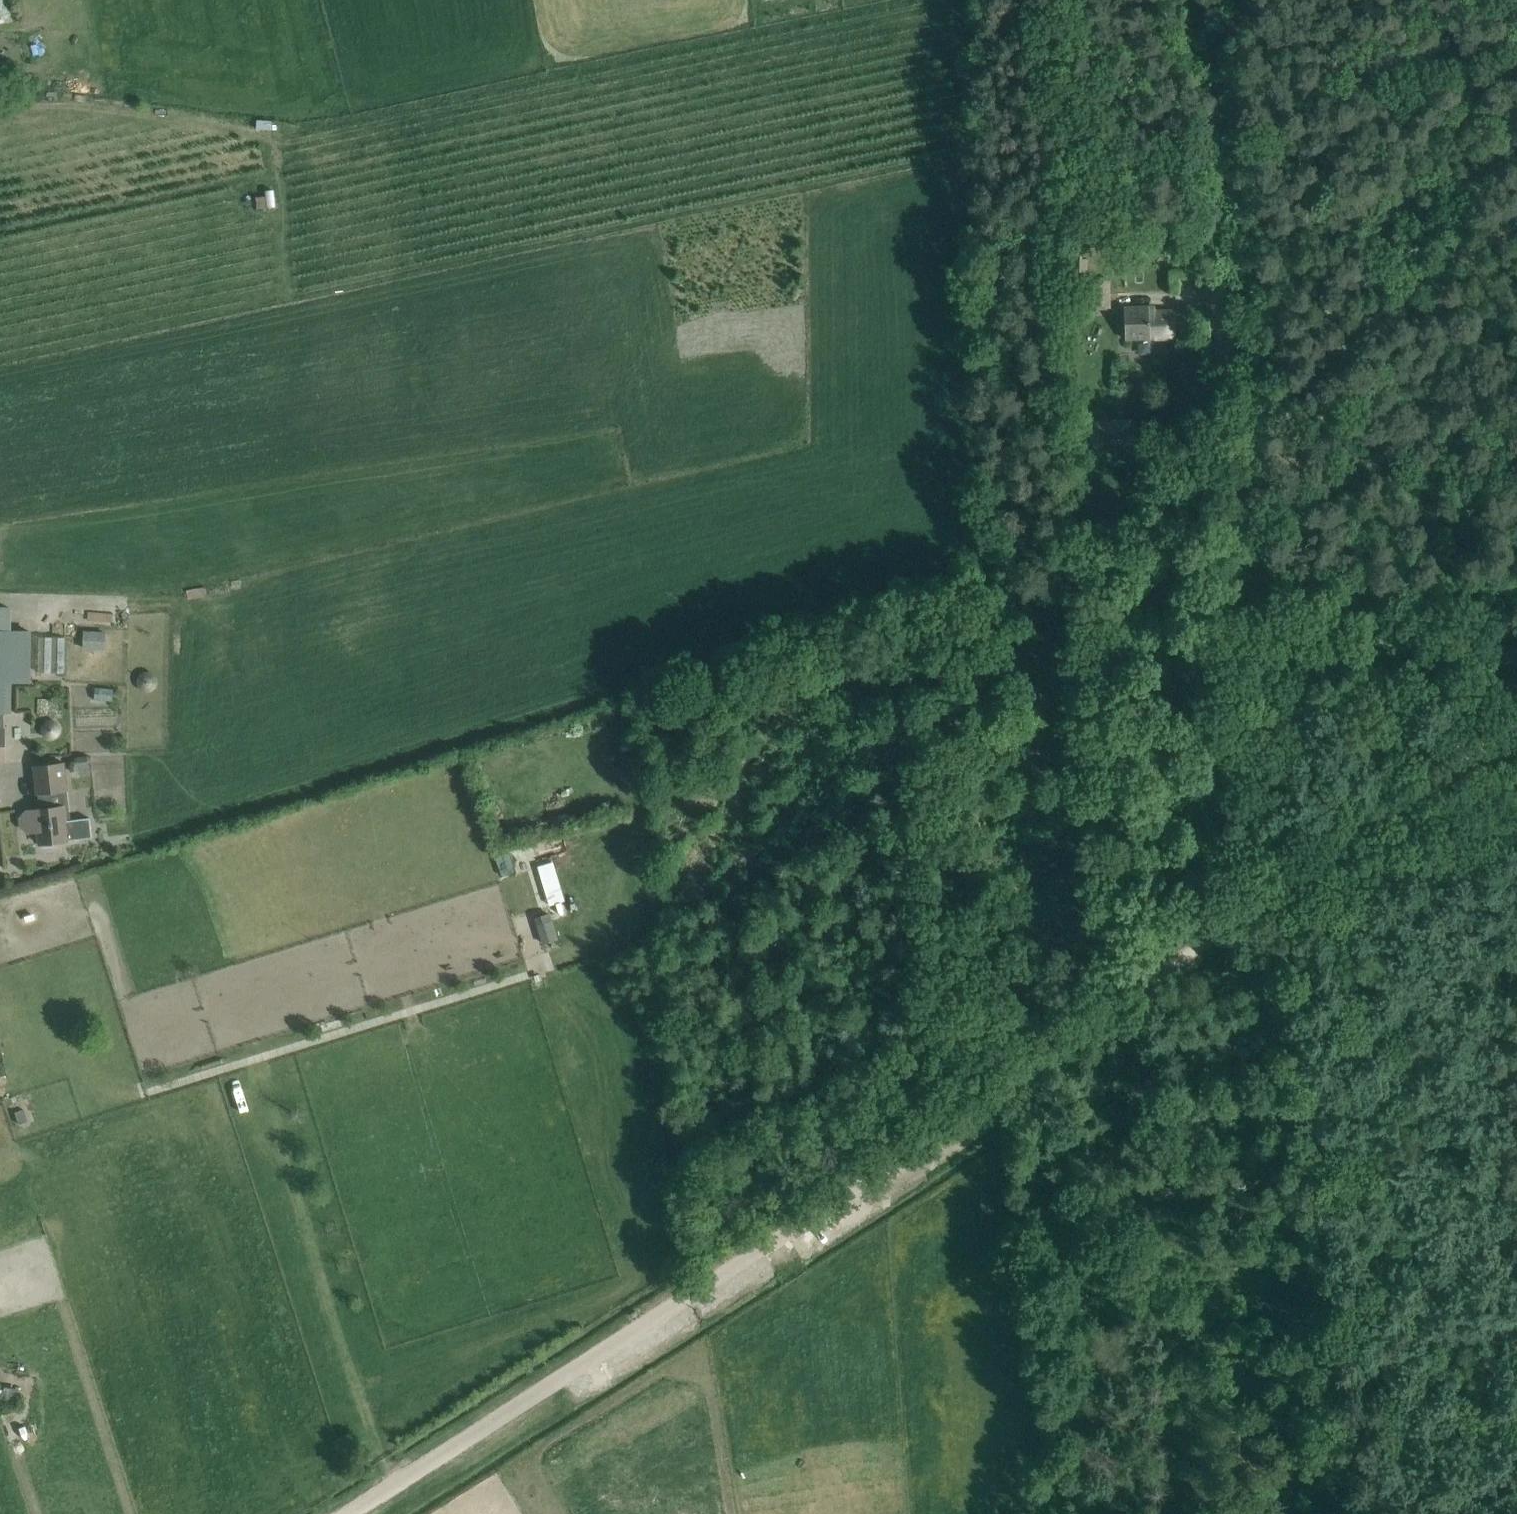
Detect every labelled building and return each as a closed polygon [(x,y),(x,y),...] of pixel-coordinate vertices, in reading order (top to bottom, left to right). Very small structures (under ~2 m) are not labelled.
[(1088,281),(1089,308),(1111,308),(1110,280),(1088,281)] [(1125,338),(1154,338),(1174,337),(1174,310),(1153,310),(1153,305),(1124,307),(1125,338)] [(1085,422),(1085,442),(1135,442),(1134,421),(1085,422)] [(99,608),(76,608),(76,623),(98,623),(99,608)] [(12,712),(12,680),(30,680),(31,631),(11,631),(11,617),(0,617),(0,712),(12,712)] [(25,810),(20,816),(21,827),(29,833),(38,832),(39,843),(68,840),(91,837),(89,818),(71,820),(64,762),(34,766),(37,793),(38,793),(40,808),(35,809),(25,810)] [(557,919),(542,923),(548,942),(563,938),(557,919)]
